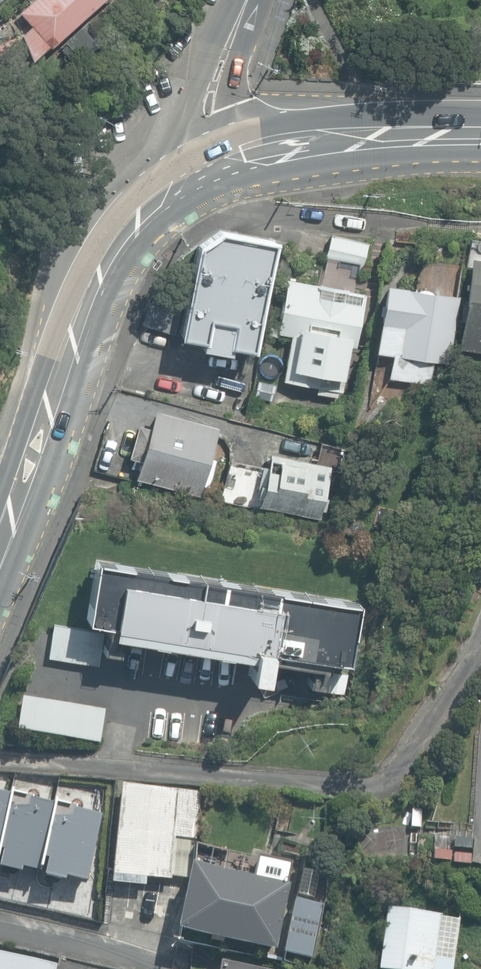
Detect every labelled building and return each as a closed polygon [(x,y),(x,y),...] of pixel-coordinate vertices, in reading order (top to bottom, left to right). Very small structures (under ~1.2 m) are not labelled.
[(19,12),(32,27),(23,34),(32,61),(49,45),(51,47),(103,0),(32,0),(19,12)] [(2,62),(22,54),(14,35),(0,41),(0,56),(2,62)] [(208,347),(236,352),(237,346),(260,350),(281,237),(224,227),(202,242),(185,336),(209,341),(208,347)] [(325,260),(363,269),(369,244),(331,235),(325,260)] [(480,353),(480,259),(471,257),(465,303),(461,303),(459,320),(462,321),(458,350),(480,353)] [(316,393),(336,397),(337,390),(341,391),(349,345),(355,347),(365,295),(286,280),(273,350),(288,353),(283,379),(317,386),(316,393)] [(388,378),(429,384),(433,361),(450,364),(458,296),(385,284),(374,351),(391,354),(390,362),(387,361),(385,373),(388,374),(388,378)] [(254,397),(271,401),(275,385),(258,381),(254,397)] [(135,478),(198,495),(218,427),(155,409),(150,428),(137,424),(128,457),(140,460),(135,478)] [(258,505),(319,519),(321,510),(325,511),(328,497),(324,496),(330,471),(345,474),(350,451),(320,444),(316,463),(269,453),(266,465),(261,464),(261,466),(229,459),(220,500),(258,508),(258,505)] [(305,682),(323,685),(328,658),(348,661),(358,601),(96,559),(86,619),(106,622),(103,650),(119,652),(121,635),(250,655),(247,674),(264,676),(267,657),(308,663),(305,682)] [(48,658),(98,665),(103,632),(53,625),(48,658)] [(329,694),(345,696),(347,675),(331,673),(329,694)] [(16,730),(99,744),(105,710),(22,696),(16,730)] [(196,839),(200,792),(121,785),(112,883),(145,886),(146,877),(170,879),(170,876),(187,878),(190,865),(192,865),(194,839),(196,839)] [(0,796),(0,860),(3,860),(2,865),(17,868),(18,865),(47,872),(46,875),(61,878),(62,874),(83,879),(97,818),(0,796)] [(281,797),(271,796),(270,806),(280,807),(281,797)] [(424,809),(411,808),(410,827),(423,828),(424,809)] [(455,847),(471,849),(472,839),(455,837),(455,847)] [(433,859),(450,861),(450,851),(434,849),(433,859)] [(453,863),(470,864),(470,854),(453,853),(453,863)] [(190,865),(187,878),(175,929),(273,951),(288,886),(286,886),(291,863),(258,856),(253,879),(192,865),(190,865)] [(302,869),(297,894),(315,897),(320,872),(302,869)] [(90,912),(93,891),(77,889),(75,909),(90,912)] [(282,952),(312,958),(324,906),(294,899),(282,952)] [(453,959),(433,957),(439,915),(386,908),(378,968),(452,968),(453,959)] [(190,961),(217,964),(219,948),(192,945),(190,961)] [(57,963),(0,951),(0,968),(56,968),(57,963)] [(220,960),(218,968),(260,968),(220,960)]
